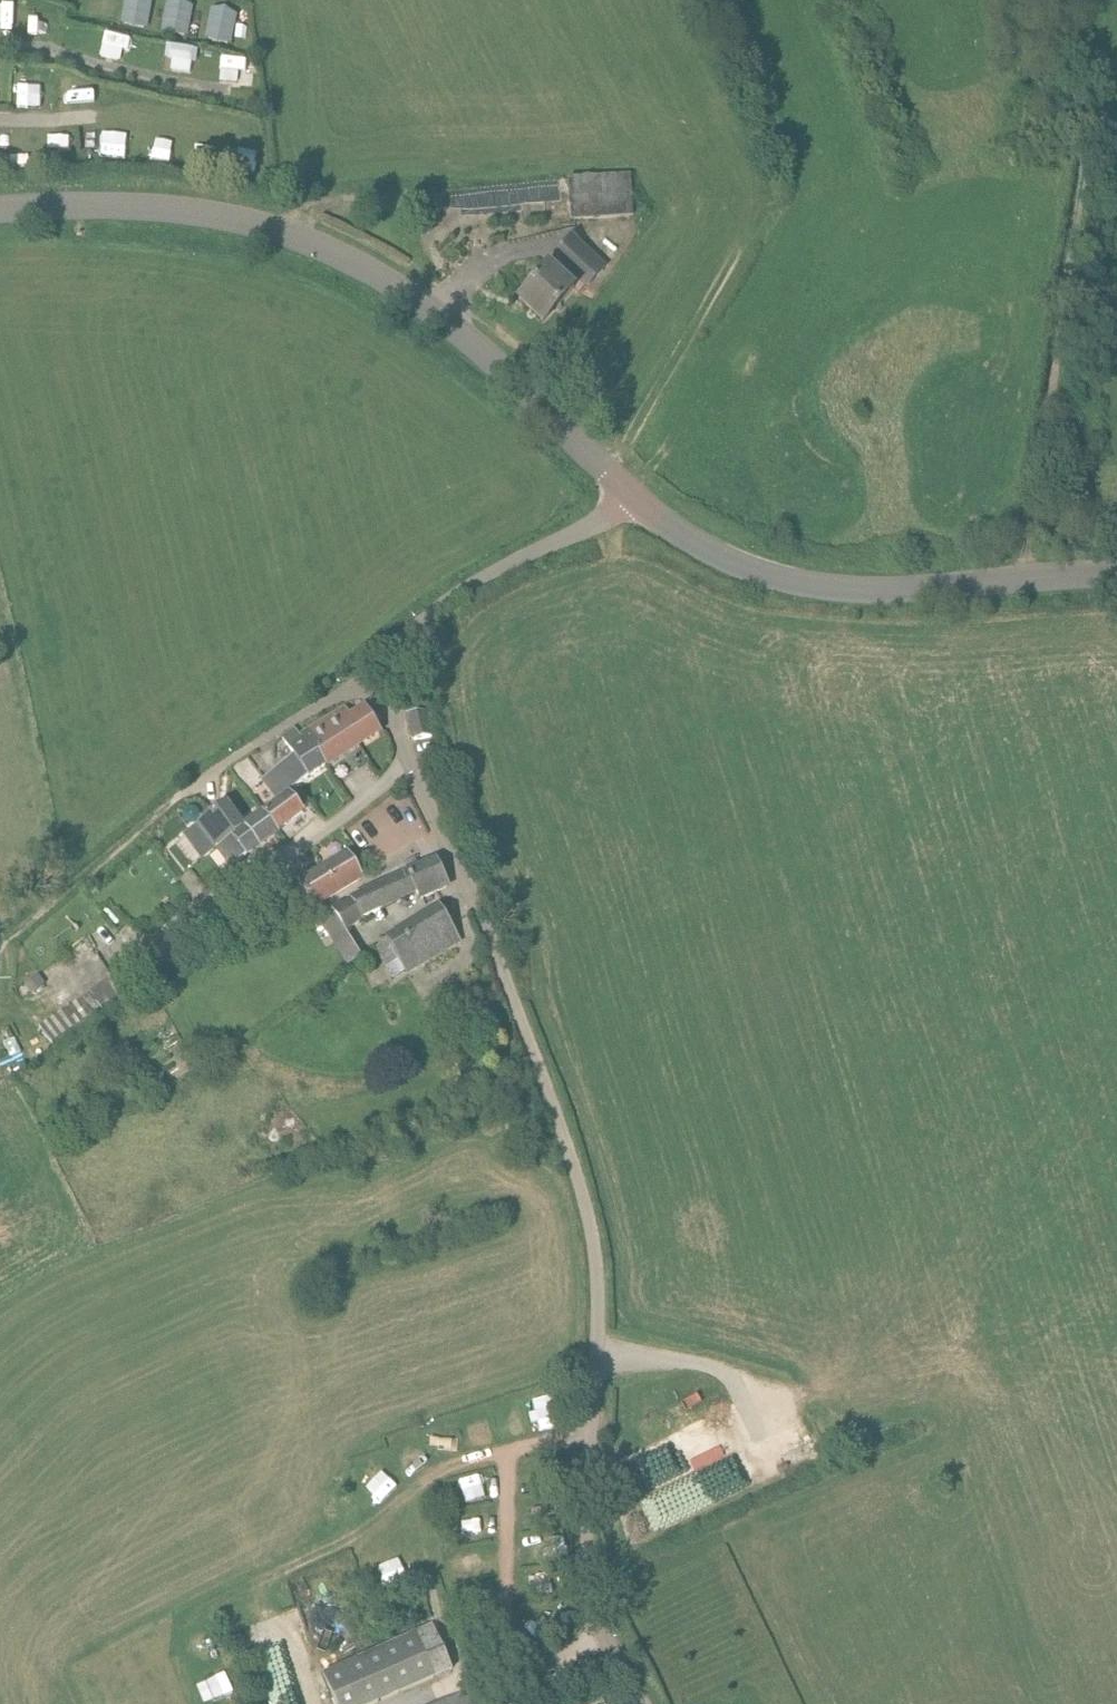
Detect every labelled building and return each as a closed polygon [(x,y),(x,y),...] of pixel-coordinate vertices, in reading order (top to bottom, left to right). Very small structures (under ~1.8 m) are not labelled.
[(116,13),(116,0),(95,0),(95,12),(116,13)] [(126,23),(154,24),(155,0),(127,0),(126,23)] [(191,34),(198,4),(183,0),(171,0),(165,28),(191,34)] [(19,4),(0,3),(0,27),(18,28),(19,4)] [(215,5),(208,36),(235,42),(242,11),(215,5)] [(110,32),(106,53),(131,58),(135,37),(110,32)] [(197,70),(201,47),(174,43),(171,66),(197,70)] [(223,78),(253,79),(254,57),(224,56),(223,78)] [(61,107),(85,100),(79,76),(54,83),(61,107)] [(30,99),(51,100),(51,80),(31,79),(30,99)] [(106,129),(105,155),(128,156),(129,130),(106,129)] [(34,147),(12,147),(13,169),(34,169),(34,147)] [(635,216),(631,173),(568,178),(571,220),(635,216)] [(551,265),(535,283),(520,300),(543,320),(542,321),(543,322),(575,286),(577,288),(583,282),(600,260),(573,237),(555,258),(559,261),(553,267),(551,265)] [(405,705),(407,714),(428,709),(426,701),(425,696),(404,701),(405,705)] [(379,729),(366,708),(363,705),(345,717),(339,708),(329,715),(342,735),(352,729),(362,743),(379,729)] [(435,735),(428,709),(407,714),(413,740),(435,735)] [(342,735),(329,715),(306,730),(329,764),(362,743),(352,729),(342,735)] [(294,757),(307,776),(308,779),(329,764),(306,730),(299,735),(294,729),(281,738),(294,757)] [(247,756),(236,767),(250,783),(262,772),(247,756)] [(307,776),(294,757),(277,769),(263,779),(277,798),(307,776)] [(311,803),(299,787),(290,793),(288,791),(261,812),(277,831),(303,811),(302,809),(311,803)] [(203,859),(216,845),(244,824),(227,804),(186,836),(203,859)] [(261,812),(244,824),(259,845),(277,831),(261,812)] [(259,845),(244,824),(216,845),(232,865),(259,845)] [(325,870),(338,891),(362,877),(350,855),(325,870)] [(420,899),(428,895),(448,886),(436,860),(408,873),(420,899)] [(338,891),(325,870),(300,885),(313,906),(338,891)] [(420,899),(408,873),(380,886),(390,907),(417,894),(419,899),(420,899)] [(352,901),(347,904),(358,925),(363,922),(362,920),(390,907),(380,886),(352,900),(352,901)] [(340,904),(320,918),(335,940),(347,932),(358,925),(347,904),(342,906),(340,904)] [(440,907),(421,918),(386,939),(374,946),(380,957),(392,949),(399,960),(386,967),(392,978),(405,971),(459,938),(440,907)] [(40,1029),(52,1045),(151,973),(139,957),(40,1029)] [(37,975),(24,984),(31,993),(44,984),(37,975)] [(470,1482),(472,1502),(493,1500),(490,1479),(470,1482)] [(403,1558),(383,1567),(391,1587),(412,1578),(403,1558)] [(433,1624),(323,1672),(336,1703),(375,1703),(453,1670),(433,1624)] [(228,1671),(211,1678),(217,1694),(235,1686),(228,1671)] [(536,1699),(530,1684),(520,1688),(516,1677),(493,1687),(490,1681),(463,1694),(462,1693),(456,1696),(439,1703),(524,1703),(536,1699)]
